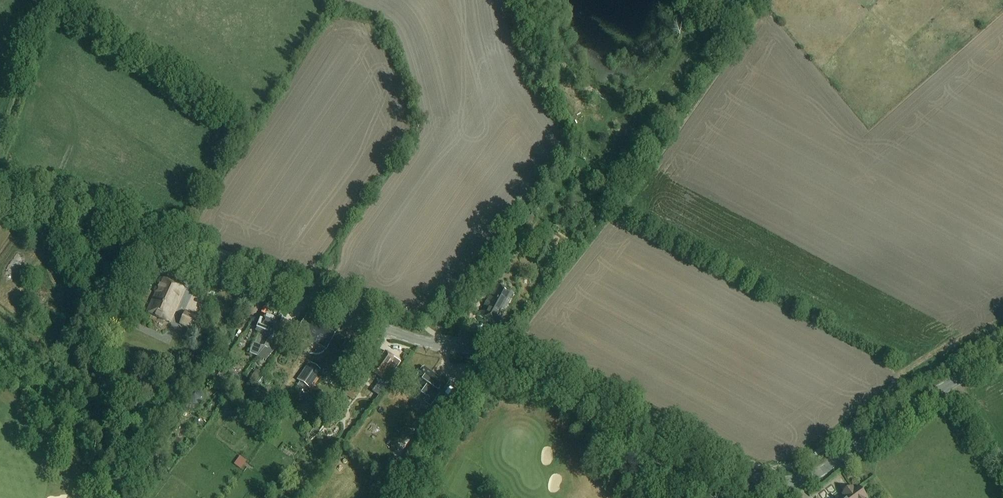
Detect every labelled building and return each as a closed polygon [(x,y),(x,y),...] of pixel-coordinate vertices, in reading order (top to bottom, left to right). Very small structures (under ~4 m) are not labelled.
[(527,213),(521,223),(529,228),(535,218),(527,213)] [(492,271),(485,285),(490,288),(497,274),(492,271)] [(154,292),(156,293),(147,312),(170,323),(185,289),(160,278),(154,292)] [(494,323),(501,309),(505,310),(514,293),(497,284),(480,315),(494,323)] [(204,320),(186,312),(180,324),(197,333),(204,320)] [(270,337),(276,321),(265,316),(264,320),(260,319),(255,331),(264,335),(259,346),(256,345),(252,354),(259,356),(263,347),(265,348),(269,337),(270,337)] [(270,337),(269,337),(265,348),(270,350),(275,339),(279,341),(282,333),(281,333),(286,321),(277,318),(276,321),(270,337)] [(297,333),(326,349),(335,333),(323,326),(321,330),(304,321),(297,333)] [(335,348),(324,368),(331,372),(340,358),(357,368),(370,347),(357,339),(354,344),(351,342),(344,353),(335,348)] [(382,357),(379,355),(369,369),(382,379),(372,392),(379,397),(396,373),(394,372),(400,363),(385,352),(382,357)] [(311,388),(323,371),(314,364),(310,362),(298,379),(301,382),(311,388)] [(237,379),(241,373),(232,368),(228,374),(237,379)] [(439,379),(424,368),(414,380),(437,397),(449,381),(441,375),(439,379)] [(254,384),(261,374),(256,370),(249,380),(254,384)] [(361,372),(357,378),(365,383),(368,378),(361,372)] [(459,381),(447,395),(456,403),(468,389),(459,381)] [(356,395),(348,390),(344,395),(352,401),(356,395)] [(448,403),(440,415),(446,419),(454,408),(448,403)] [(208,423),(203,418),(199,422),(205,427),(208,423)] [(244,470),(250,462),(240,455),(234,463),(244,470)] [(860,488),(856,491),(853,488),(842,495),(844,497),(867,497),(860,488)]
